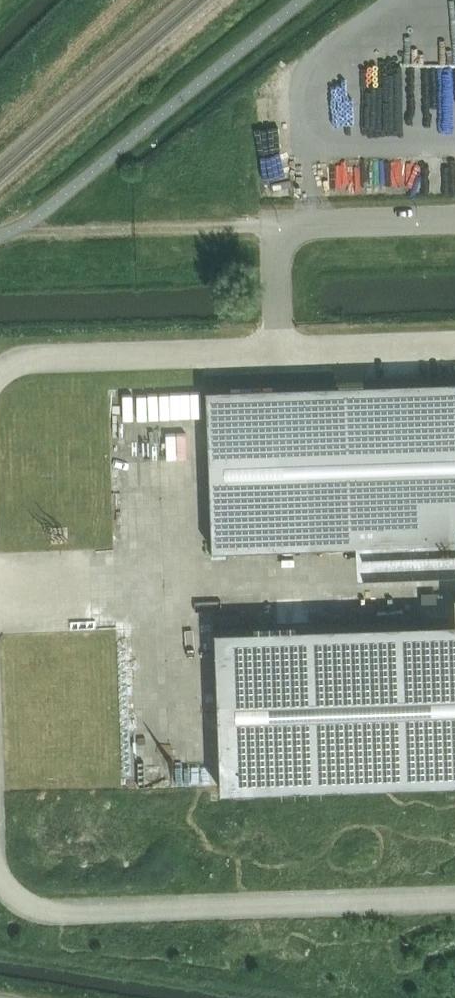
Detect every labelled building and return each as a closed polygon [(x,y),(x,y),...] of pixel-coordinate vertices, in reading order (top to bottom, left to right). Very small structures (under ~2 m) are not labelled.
[(205,386),(211,547),(371,542),(372,574),(454,571),(454,377),(205,386)] [(137,416),(136,381),(110,382),(111,417),(137,416)] [(453,593),(454,618),(213,626),(219,787),(454,779),(454,593),(453,593)]
